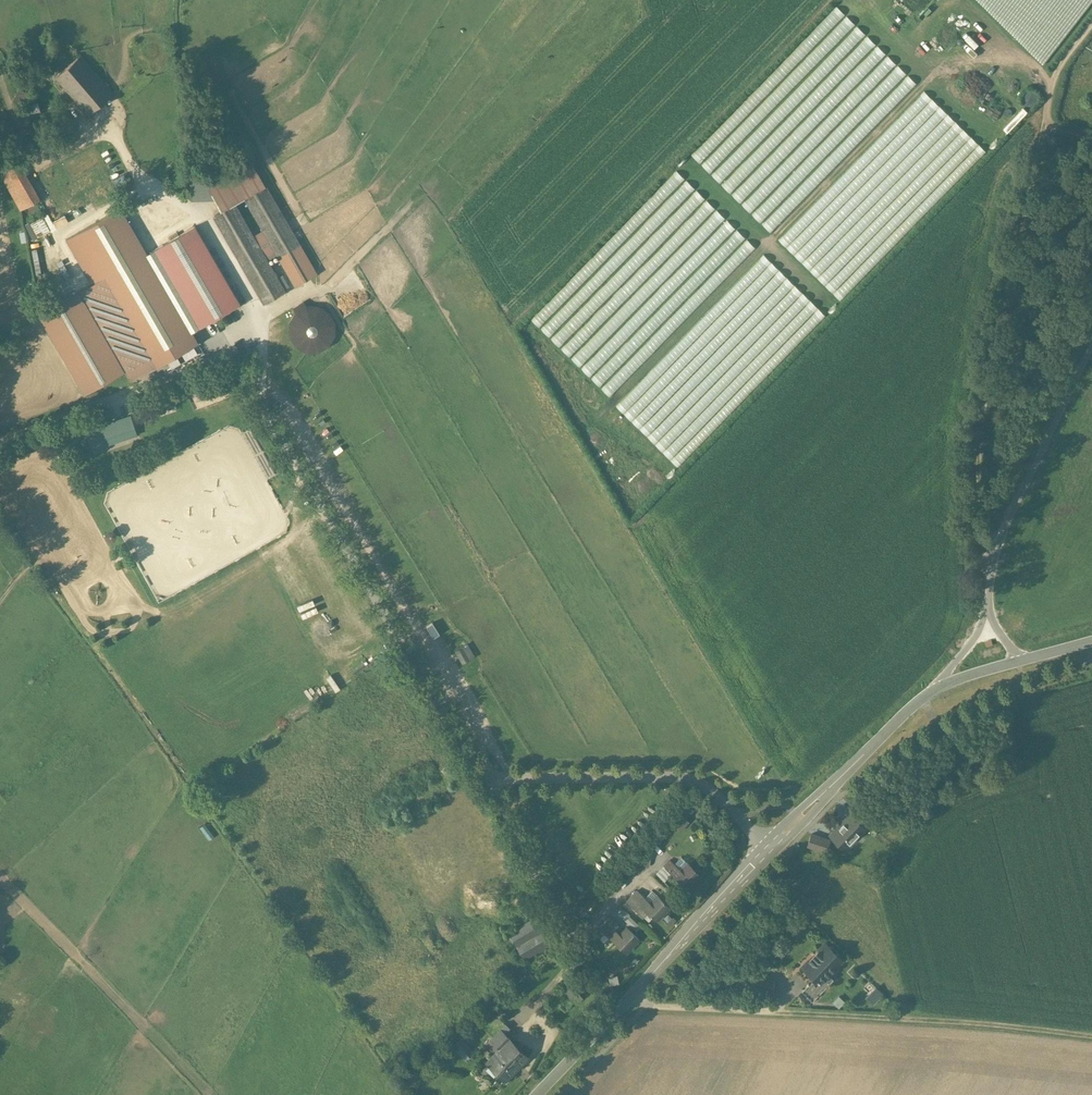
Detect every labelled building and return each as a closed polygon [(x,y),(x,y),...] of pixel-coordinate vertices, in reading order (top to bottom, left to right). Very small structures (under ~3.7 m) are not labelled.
[(693,169),(773,243),(914,92),(835,18),(693,169)] [(113,94),(80,56),(55,77),(87,114),(87,115),(113,94)] [(780,251),(841,308),(983,158),(921,101),(780,251)] [(1009,133),(1028,111),(1024,108),(1005,129),(1009,133)] [(18,162),(0,172),(0,174),(20,210),(40,199),(18,162)] [(251,162),(211,185),(211,178),(192,179),(193,196),(212,195),(221,212),(234,204),(266,260),(277,253),(296,286),(316,274),(299,245),(251,162)] [(538,335),(617,409),(759,258),(679,184),(538,335)] [(266,260),(234,204),(221,212),(214,216),(265,304),(285,292),(266,260)] [(147,254),(121,208),(66,240),(92,285),(92,286),(143,374),(198,343),(192,332),(147,254)] [(195,226),(178,235),(177,233),(169,237),(170,240),(154,249),(154,250),(147,254),(192,332),(240,304),(195,226)] [(624,415),(685,472),(826,322),(765,265),(624,415)] [(143,374),(92,286),(92,285),(39,315),(84,394),(124,371),(126,370),(130,376),(133,376),(141,371),(143,374)] [(318,307),(312,306),(306,307),(304,303),(293,309),(296,313),(292,318),(290,323),(289,329),(290,335),(292,341),(296,345),(301,349),(306,351),(312,352),(318,351),(323,349),(328,345),(332,340),(334,335),(335,329),(334,323),(331,318),(328,313),(323,309),(318,307)] [(136,397),(131,398),(135,411),(140,409),(136,397)] [(171,405),(158,410),(160,415),(173,410),(171,405)] [(131,414),(85,429),(92,450),(138,436),(131,414)] [(468,641),(454,649),(462,663),(476,655),(468,641)] [(343,687),(353,681),(344,666),(334,673),(343,687)] [(683,815),(675,823),(681,830),(689,822),(683,815)] [(850,815),(831,835),(845,848),(864,828),(850,815)] [(641,861),(647,865),(651,858),(645,854),(641,861)] [(669,866),(664,862),(659,869),(663,873),(669,866)] [(678,874),(669,866),(663,873),(672,881),(678,874)] [(697,878),(685,867),(678,874),(672,881),(684,892),(697,878)] [(638,899),(631,892),(620,905),(640,921),(644,916),(641,913),(633,905),(638,899)] [(647,906),(638,899),(633,905),(641,913),(647,906)] [(665,909),(654,899),(647,906),(641,913),(644,916),(653,923),(665,909)] [(544,928),(537,916),(514,929),(522,943),(535,935),(536,938),(518,948),(524,958),(558,939),(550,925),(544,928)] [(610,920),(598,931),(604,936),(611,929),(614,931),(618,927),(610,920)] [(614,931),(611,929),(604,936),(613,944),(620,937),(614,931)] [(638,940),(626,929),(620,937),(613,944),(625,954),(638,940)] [(824,943),(802,967),(814,978),(808,984),(818,994),(832,979),(827,974),(841,959),(824,943)] [(773,977),(755,976),(753,990),(772,992),(773,977)] [(808,984),(802,991),(812,1000),(818,994),(808,984)] [(876,986),(866,996),(873,1003),(882,993),(876,986)] [(491,1034),(509,1017),(501,1009),(483,1026),(491,1034)] [(452,1047),(465,1058),(474,1049),(461,1038),(452,1047)] [(512,1042),(487,1069),(502,1083),(527,1057),(512,1042)]
